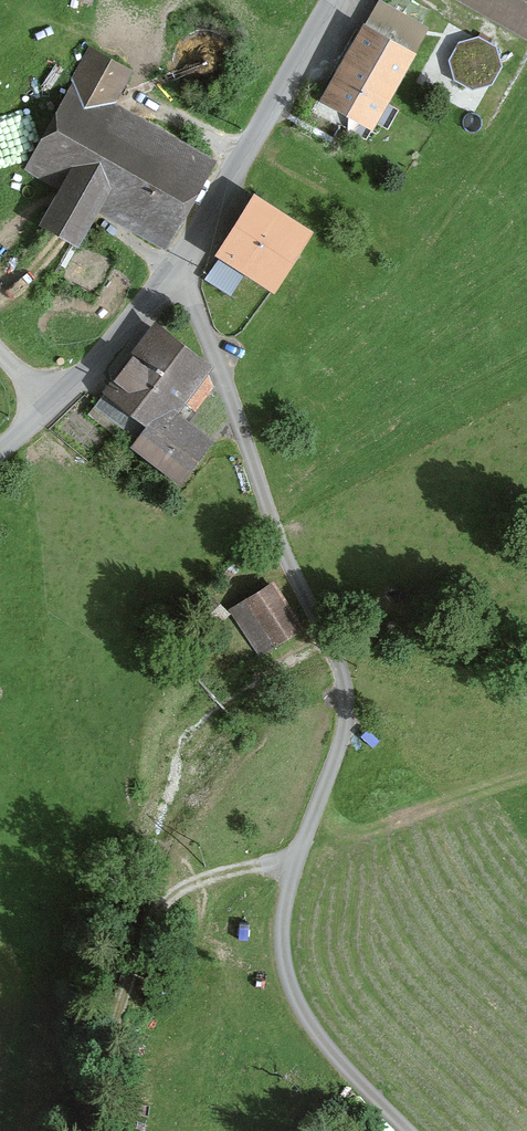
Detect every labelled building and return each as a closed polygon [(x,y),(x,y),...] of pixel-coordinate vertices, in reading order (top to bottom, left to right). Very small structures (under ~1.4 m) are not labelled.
[(526,31),(526,0),(456,0),(526,31)] [(367,26),(328,95),(349,107),(341,120),(364,132),(422,27),(383,6),(371,28),(367,26)] [(479,38),(460,44),(466,50),(460,60),(464,74),(474,79),(485,75),(492,64),(500,65),(494,46),(479,38)] [(71,181),(48,222),(76,238),(98,197),(163,232),(201,165),(104,111),(125,72),(91,53),(28,166),(54,180),(57,173),(71,181)] [(261,200),(230,251),(276,279),(303,235),(281,222),(285,215),(261,200)] [(158,334),(102,410),(184,471),(206,441),(183,425),(192,412),(190,410),(211,382),(208,371),(158,334)] [(273,589),(236,612),(259,648),(296,626),(273,589)]
